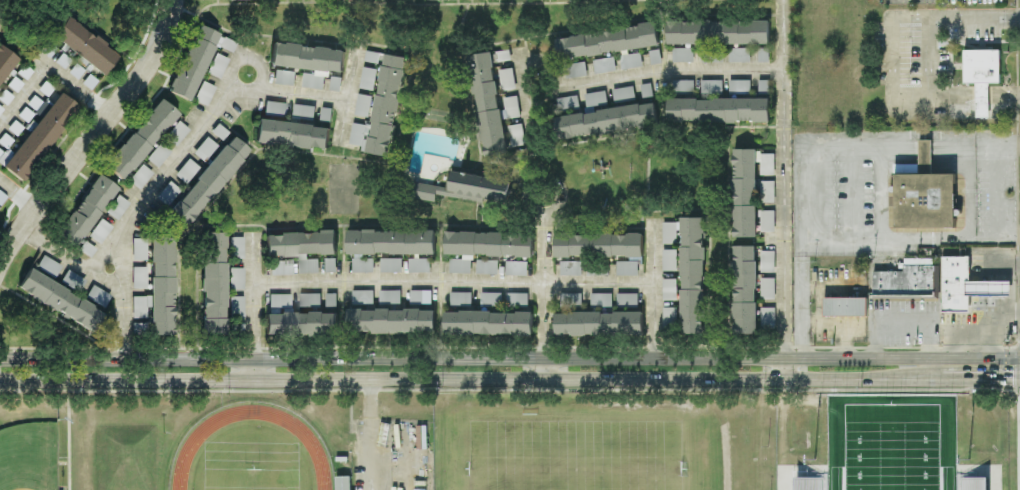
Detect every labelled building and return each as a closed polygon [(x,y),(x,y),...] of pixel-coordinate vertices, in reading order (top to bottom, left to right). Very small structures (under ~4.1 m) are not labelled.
[(104,75),(119,56),(66,15),(51,35),(104,75)] [(668,45),(770,44),(770,21),(668,21),(668,45)] [(218,32),(196,24),(169,92),(191,101),(218,32)] [(659,47),(657,24),(556,36),(559,59),(659,47)] [(235,41),(218,36),(214,48),(217,49),(209,73),(222,78),(235,41)] [(270,65),(316,70),(316,75),(304,74),(302,87),(324,90),(325,77),(329,77),(330,71),(343,72),(346,50),(273,41),(270,65)] [(27,75),(16,66),(20,60),(0,45),(0,113),(27,75)] [(703,63),(723,63),(723,49),(703,48),(703,63)] [(750,48),(730,49),(730,63),(750,63),(750,48)] [(673,63),(694,62),(694,49),(672,49),(673,63)] [(965,49),(1000,50),(1001,83),(989,83),(990,117),(977,117),(976,83),(965,83),(965,49)] [(380,53),(367,51),(365,62),(378,64),(380,53)] [(507,154),(493,52),(470,55),(484,157),(507,154)] [(622,70),(643,68),(641,53),(620,56),(622,70)] [(391,157),(399,99),(401,99),(406,57),(383,54),(373,126),(352,123),(349,144),(362,146),(361,153),(391,157)] [(595,74),(616,72),(615,58),(594,60),(595,74)] [(587,78),(586,63),(564,64),(564,79),(587,78)] [(359,88),(373,91),(378,70),(364,67),(359,88)] [(273,83),(295,86),(296,72),(275,69),(273,83)] [(502,91),(516,89),(514,69),(500,70),(502,91)] [(342,78),(331,77),(330,90),(341,91),(342,78)] [(24,182),(77,105),(60,93),(52,104),(45,99),(53,88),(42,80),(0,140),(0,165),(24,182)] [(215,87),(204,81),(195,100),(206,106),(215,87)] [(694,81),(673,81),(673,93),(694,93),(694,81)] [(723,81),(702,81),(702,94),(723,94),(723,81)] [(751,93),(751,81),(730,81),(730,93),(751,93)] [(615,102),(636,100),(634,86),(613,89),(615,102)] [(587,108),(608,105),(606,91),(585,95),(587,108)] [(355,116),(370,117),(372,96),(357,94),(355,116)] [(520,118),(518,96),(505,98),(507,119),(520,118)] [(580,109),(578,96),(557,98),(559,111),(580,109)] [(122,180),(178,113),(161,99),(104,165),(122,180)] [(770,99),(668,99),(668,122),(770,122),(770,99)] [(285,116),(287,103),(266,100),(264,112),(285,116)] [(316,106),(294,104),(294,116),(315,118),(316,106)] [(658,127),(655,104),(555,116),(558,139),(658,127)] [(331,122),(333,108),(322,107),(321,121),(331,122)] [(255,142),(328,150),(331,127),(258,118),(255,142)] [(147,159),(158,168),(189,128),(178,120),(163,140),(162,139),(147,159)] [(193,152),(203,161),(229,133),(219,123),(193,152)] [(509,126),(512,147),(526,145),(522,124),(509,126)] [(249,149),(231,135),(168,215),(186,229),(249,149)] [(956,228),(896,228),(896,173),(920,173),(919,146),(919,140),(932,140),(932,146),(932,173),(955,173),(956,228)] [(758,150),(734,149),(733,237),(757,238),(758,150)] [(775,154),(761,154),(761,175),(775,175),(775,154)] [(175,176),(186,184),(199,166),(188,158),(175,176)] [(139,189),(153,173),(143,164),(129,180),(139,189)] [(453,170),(450,188),(416,182),(414,199),(436,202),(437,195),(483,203),(483,199),(510,203),(516,171),(510,170),(508,180),(453,170)] [(90,258),(112,226),(98,216),(118,188),(98,173),(56,234),(90,258)] [(156,198),(167,207),(181,190),(169,181),(156,198)] [(775,181),(761,182),(762,203),(775,202),(775,181)] [(108,212),(118,219),(128,203),(118,196),(108,212)] [(762,232),(775,232),(775,210),(761,211),(762,232)] [(704,218),(681,218),(681,222),(663,223),(663,245),(677,245),(677,230),(681,230),(682,334),(705,334),(704,218)] [(435,230),(348,230),(348,255),(435,254),(435,230)] [(204,232),(202,334),(224,335),(227,232),(204,232)] [(265,257),(298,257),(298,273),(319,273),(319,256),(337,256),(336,232),(265,233),(265,257)] [(533,257),(534,234),(446,232),(445,255),(463,255),(463,259),(450,259),(450,273),(473,274),(473,256),(533,257)] [(174,233),(150,233),(151,296),(132,296),(133,318),(150,318),(150,335),(175,335),(174,233)] [(643,258),(644,235),(556,234),(555,257),(643,258)] [(244,258),(244,237),(230,237),(230,258),(244,258)] [(132,259),(146,260),(147,238),(133,238),(132,259)] [(757,335),(757,246),(733,246),(734,335),(757,335)] [(677,271),(677,250),(663,250),(663,272),(677,271)] [(775,251),(762,251),(762,273),(775,273),(775,251)] [(54,280),(62,264),(40,254),(32,269),(54,280)] [(942,257),(942,313),(970,313),(970,295),(1011,295),(1011,281),(970,281),(970,257),(942,257)] [(374,273),(374,259),(353,258),(352,272),(374,273)] [(380,272),(402,273),(403,259),(381,258),(380,272)] [(873,271),(903,271),(903,258),(939,258),(939,299),(873,298),(873,271)] [(325,272),(336,273),(336,259),(326,259),(325,272)] [(409,273),(430,272),(430,259),(409,259),(409,273)] [(292,260),(271,260),(271,275),(292,275),(292,260)] [(499,261),(477,260),(477,274),(498,275),(499,261)] [(639,261),(617,262),(617,276),(639,276),(639,261)] [(528,262),(506,262),(506,276),(528,276),(528,262)] [(582,262),(560,262),(561,276),(582,276),(582,262)] [(133,288),(146,288),(147,267),(133,266),(133,288)] [(244,268),(230,267),(230,288),(243,289),(244,268)] [(85,280),(68,269),(62,278),(78,289),(85,280)] [(94,331),(105,310),(28,270),(17,290),(94,331)] [(776,279),(762,278),(761,299),(776,299),(776,279)] [(677,301),(677,280),(663,279),(663,300),(677,301)] [(111,294),(91,285),(84,302),(103,310),(111,294)] [(374,290),(353,290),(353,305),(374,305),(374,290)] [(401,291),(381,290),(380,304),(401,305),(401,291)] [(432,290),(411,290),(411,304),(432,304),(432,290)] [(472,292),(451,293),(451,307),(472,306),(472,292)] [(269,308),(291,309),(291,294),(269,293),(269,308)] [(321,294),(300,293),(300,308),(321,308),(321,294)] [(502,293),(481,293),(481,306),(502,306),(502,293)] [(529,293),(509,293),(509,307),(529,307),(529,293)] [(561,307),(582,308),(583,294),(562,293),(561,307)] [(613,307),(613,293),(591,294),(591,307),(613,307)] [(639,293),(617,293),(618,307),(639,306),(639,293)] [(326,308),(337,308),(337,294),(327,294),(326,308)] [(244,296),(230,296),(230,318),(244,318),(244,296)] [(824,298),(867,297),(867,316),(824,316),(824,298)] [(677,307),(663,308),(664,327),(677,327),(677,307)] [(776,308),(762,308),(762,328),(775,328),(776,308)] [(436,332),(436,309),(348,310),(348,333),(436,332)] [(532,336),(533,313),(445,311),(445,334),(532,336)] [(265,336),(339,336),(339,313),(265,312),(265,336)] [(644,312),(556,313),(556,336),(644,335),(644,312)] [(151,322),(133,322),(132,333),(151,334),(151,322)] [(232,333),(243,333),(243,324),(232,324),(232,333)] [(351,476),(336,477),(336,489),(351,489),(351,476)] [(828,479),(828,489),(795,489),(795,478),(828,479)] [(989,479),(989,489),(960,489),(959,478),(989,479)]
